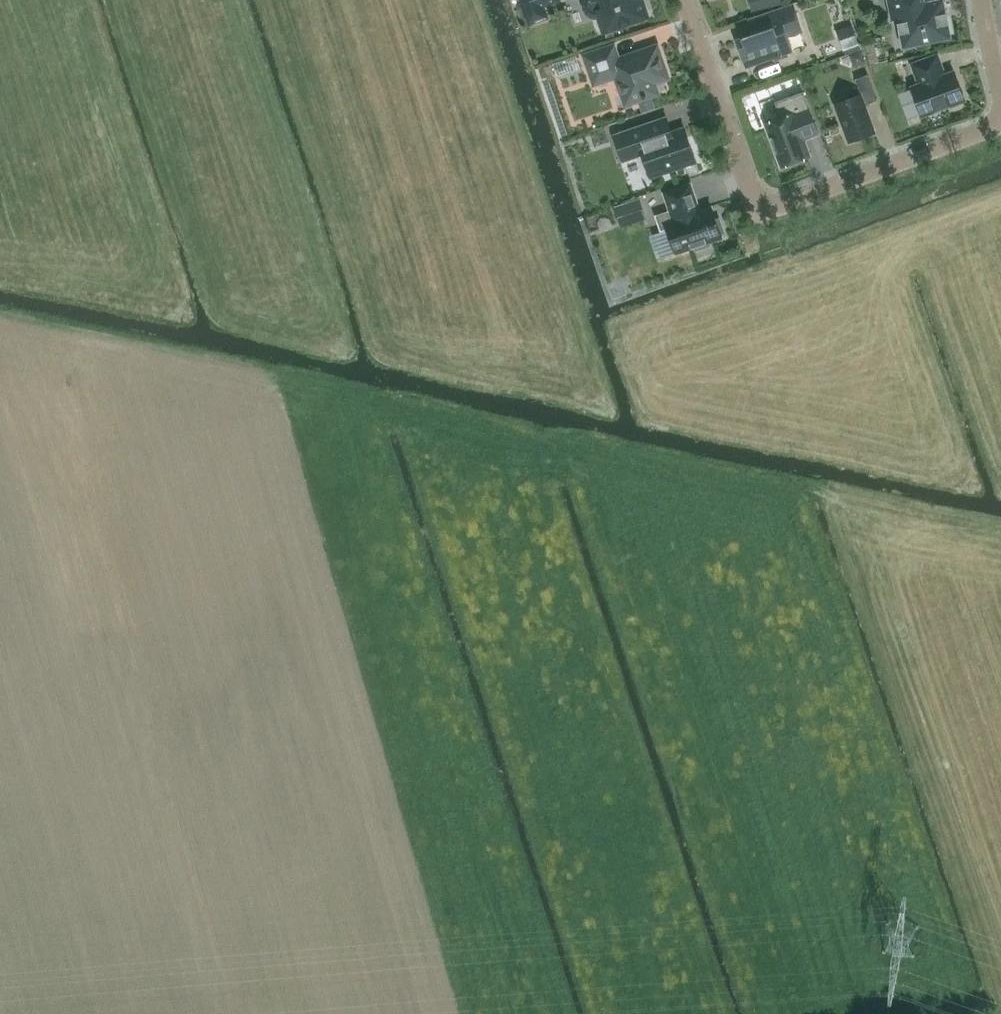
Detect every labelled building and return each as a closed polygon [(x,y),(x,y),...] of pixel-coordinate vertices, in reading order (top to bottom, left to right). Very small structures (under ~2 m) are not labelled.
[(559,0),(521,0),(525,12),(559,0)] [(582,5),(583,10),(586,14),(590,18),(595,19),(600,19),(605,31),(646,17),(641,0),(584,0),(582,5)] [(779,0),(749,0),(752,12),(781,5),(779,0)] [(951,38),(943,0),(940,0),(929,2),(929,0),(888,0),(889,4),(894,3),(898,19),(903,18),(909,46),(951,38)] [(737,40),(746,67),(773,58),(774,61),(788,56),(787,53),(792,51),(787,37),(802,32),(793,5),(759,17),(764,31),(737,40)] [(852,25),(836,31),(843,51),(859,46),(852,25)] [(654,83),(667,78),(657,47),(618,60),(613,47),(585,57),(593,80),(615,73),(622,94),(627,92),(631,103),(658,94),(654,83)] [(912,88),(922,115),(946,106),(951,108),(959,105),(961,101),(964,99),(955,73),(944,76),(936,54),(912,63),(920,85),(912,88)] [(875,132),(865,105),(877,101),(868,75),(855,80),(861,95),(834,105),(848,142),(875,132)] [(797,83),(781,89),(785,98),(801,92),(797,83)] [(765,124),(774,146),(782,167),(810,157),(804,140),(819,135),(803,93),(776,103),(782,118),(765,124)] [(651,178),(696,162),(684,128),(666,135),(661,120),(614,136),(623,161),(643,154),(651,178)] [(717,163),(702,169),(711,194),(727,188),(717,163)] [(721,235),(724,234),(719,219),(716,220),(711,208),(700,211),(691,184),(664,193),(670,212),(656,217),(661,231),(668,229),(676,253),(694,247),(695,251),(711,246),(709,242),(722,238),(721,235)] [(627,187),(609,192),(612,202),(630,197),(627,187)] [(614,208),(620,227),(646,219),(639,199),(614,208)]
